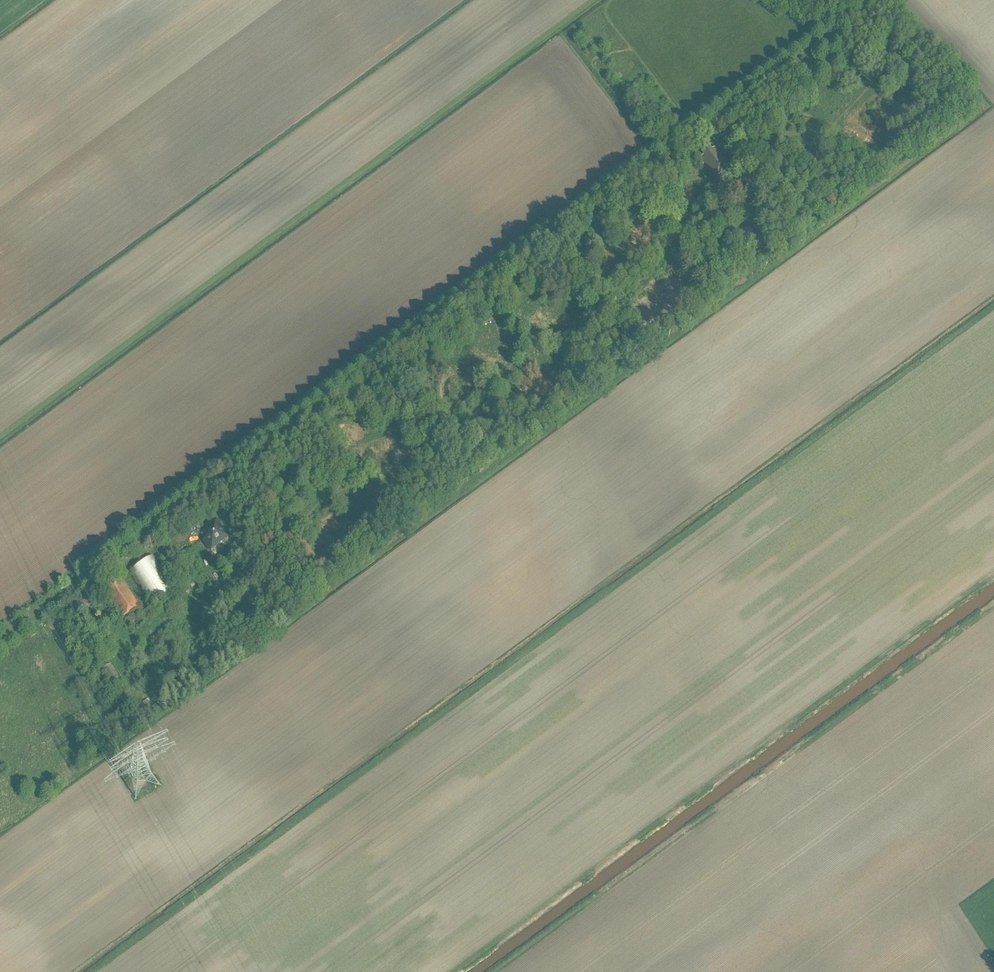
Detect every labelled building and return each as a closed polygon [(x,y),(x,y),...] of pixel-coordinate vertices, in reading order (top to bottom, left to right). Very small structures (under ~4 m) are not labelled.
[(729,167),(716,147),(712,150),(710,147),(702,153),(704,156),(702,157),(715,176),(729,167)] [(211,551),(228,538),(216,521),(206,529),(211,535),(205,540),(208,544),(207,545),(211,551)] [(153,556),(131,572),(153,604),(175,589),(153,556)] [(122,619),(140,606),(121,578),(105,589),(107,591),(105,593),(122,619)] [(95,604),(89,595),(74,605),(79,614),(95,604)] [(106,603),(99,607),(104,614),(110,610),(106,603)] [(112,664),(101,672),(110,685),(121,678),(112,664)] [(215,674),(211,668),(205,673),(209,678),(215,674)] [(155,710),(148,700),(138,707),(145,717),(155,710)]
